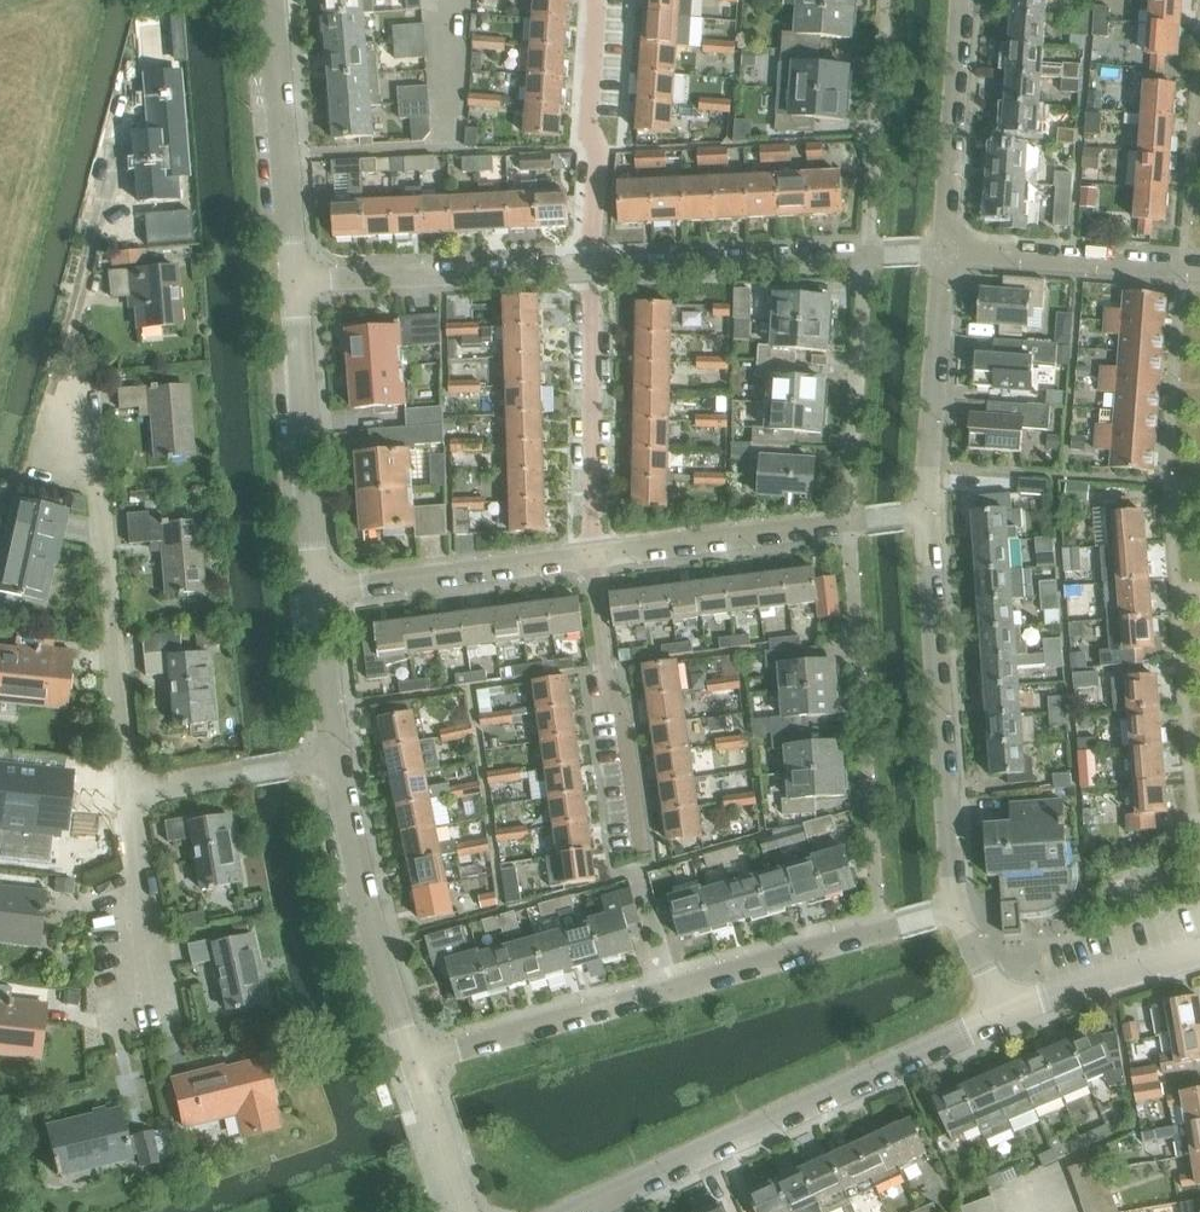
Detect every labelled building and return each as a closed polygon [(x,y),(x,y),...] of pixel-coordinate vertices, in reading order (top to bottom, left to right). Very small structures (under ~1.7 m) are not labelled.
[(327,16),(363,14),(364,15),(374,14),(372,0),(325,0),(327,16)] [(501,14),(502,0),(473,0),(473,13),(501,14)] [(569,0),(535,0),(534,19),(567,22),(569,0)] [(647,15),(692,19),(693,0),(648,0),(647,15)] [(800,10),(853,13),(854,0),(801,0),(800,10)] [(1012,16),(1047,19),(1048,0),(1013,0),(1012,16)] [(1139,23),(1150,24),(1181,26),(1181,23),(1183,0),(1152,0),(1151,13),(1140,13),(1140,20),(1139,23)] [(1072,8),(1071,21),(1089,22),(1089,9),(1072,8)] [(1094,16),(1094,21),(1109,22),(1110,9),(1094,8),(1094,16)] [(851,39),(853,13),(800,10),(798,34),(784,33),(783,49),(812,51),(814,36),(851,39)] [(173,50),(184,49),(181,14),(170,15),(173,50)] [(324,35),(325,48),(366,45),(364,15),(363,14),(327,16),(328,35),(324,35)] [(647,15),(644,44),(678,47),(690,48),(692,19),(647,15)] [(1012,16),(1010,45),(1045,48),(1047,19),(1012,16)] [(525,19),(524,33),(533,34),(532,48),(565,51),(567,22),(534,19),(525,19)] [(1088,38),(1089,22),(1071,21),(1070,37),(1088,38)] [(1094,21),(1093,33),(1109,34),(1109,22),(1094,21)] [(1148,51),(1148,54),(1153,54),(1152,70),(1164,70),(1165,55),(1171,56),(1179,56),(1179,51),(1181,26),(1150,24),(1148,51)] [(393,27),(395,43),(425,41),(423,25),(393,27)] [(473,48),(489,49),(490,39),(474,37),(473,48)] [(505,40),(490,39),(489,49),(504,50),(505,40)] [(427,59),(425,41),(395,43),(397,61),(427,59)] [(704,54),(720,55),(721,43),(704,42),(704,54)] [(736,44),(721,43),(720,55),(736,56),(736,44)] [(329,61),(331,79),(378,75),(375,44),(366,45),(325,48),(326,61),(329,61)] [(644,44),(642,74),(675,76),(678,47),(644,44)] [(1044,63),(1045,48),(1010,45),(1008,69),(1005,68),(1004,74),(1008,75),(1042,77),(1062,78),(1062,79),(1080,80),(1081,64),(1063,63),(1063,64),(1044,63)] [(532,48),(530,77),(563,80),(565,51),(532,48)] [(782,64),(780,90),(795,91),(821,93),(844,95),(846,68),(821,66),(811,65),(812,51),(804,51),(783,49),(783,51),(782,64)] [(1146,84),(1144,118),(1173,120),(1176,86),(1163,85),(1164,70),(1152,70),(1151,84),(1146,84)] [(642,74),(640,103),(673,105),(675,76),(642,74)] [(329,96),(330,110),(371,107),(372,108),(381,108),(378,75),(331,79),(332,96),(329,96)] [(1008,75),(1006,104),(1045,107),(1045,106),(1040,106),(1042,77),(1008,75)] [(530,77),(528,106),(561,109),(563,80),(530,77)] [(1079,93),(1080,80),(1062,79),(1061,91),(1079,93)] [(399,87),(400,105),(430,103),(429,86),(399,87)] [(779,115),(777,131),(806,134),(807,119),(821,120),(842,122),(844,95),(821,93),(795,91),(780,90),(779,115)] [(123,92),(121,93),(122,99),(122,106),(133,105),(136,102),(135,91),(123,92)] [(469,106),(485,107),(486,96),(470,94),(469,106)] [(501,97),(486,96),(485,107),(500,108),(501,97)] [(1090,98),(1089,110),(1101,111),(1102,99),(1090,98)] [(700,112),(716,113),(717,100),(701,99),(700,112)] [(733,101),(717,100),(716,113),(732,114),(733,101)] [(431,117),(430,103),(400,105),(400,119),(431,117)] [(671,134),(671,133),(683,134),(684,122),(672,121),(673,105),(640,103),(638,132),(671,134)] [(1038,135),(1043,136),(1045,107),(1006,104),(1003,134),(1038,137),(1038,135)] [(559,137),(561,109),(528,106),(526,134),(559,137)] [(374,138),(372,108),(371,107),(330,110),(331,122),(334,121),(336,141),(361,139),(373,138),(374,138)] [(138,202),(178,199),(172,132),(151,133),(150,114),(119,116),(111,141),(134,150),(135,166),(129,166),(130,176),(136,175),(138,202)] [(1100,136),(1101,116),(1086,115),(1085,135),(1100,136)] [(1125,117),(1125,125),(1143,126),(1141,152),(1171,154),(1173,120),(1144,118),(1144,116),(1125,115),(1125,117)] [(467,148),(477,149),(479,130),(468,130),(467,148)] [(1058,145),(1075,146),(1076,132),(1059,131),(1058,145)] [(808,163),(823,162),(822,145),(807,146),(808,163)] [(762,162),(777,162),(776,146),(761,147),(762,162)] [(791,146),(776,146),(777,162),(792,161),(791,146)] [(728,148),(714,149),(714,165),(729,164),(728,148)] [(992,148),(990,184),(1026,187),(1026,186),(1037,187),(1039,152),(992,148)] [(699,166),(714,165),(714,149),(698,150),(699,166)] [(1082,171),(1098,171),(1100,151),(1083,150),(1082,171)] [(666,152),(651,153),(652,168),(667,167),(666,152)] [(1141,152),(1139,185),(1169,187),(1171,154),(1141,152)] [(637,168),(652,168),(651,153),(636,153),(637,168)] [(522,171),(538,170),(537,156),(522,157),(522,171)] [(552,156),(537,156),(538,170),(553,170),(552,156)] [(436,157),(422,158),(422,172),(436,172),(436,157)] [(406,173),(422,172),(422,158),(405,159),(406,173)] [(493,158),(479,159),(480,173),(493,172),(493,158)] [(464,173),(480,173),(479,159),(463,159),(464,173)] [(378,160),(363,161),(364,175),(378,175),(378,160)] [(365,194),(364,175),(363,161),(333,162),(333,177),(351,176),(352,204),(334,205),(336,239),(367,238),(365,203),(365,194)] [(1057,187),(1057,189),(1072,190),(1073,174),(1055,172),(1054,187),(1057,187)] [(840,174),(809,176),(811,216),(842,214),(840,174)] [(809,176),(778,177),(779,217),(811,216),(809,176)] [(778,177),(746,178),(748,218),(779,217),(778,177)] [(746,178),(715,180),(717,220),(748,218),(746,178)] [(715,180),(684,181),(685,221),(717,220),(715,180)] [(684,181),(652,183),(654,223),(685,221),(684,181)] [(537,182),(537,183),(522,184),(523,196),(510,196),(512,230),(541,229),(538,182),(537,182)] [(552,182),(538,182),(541,229),(570,228),(568,193),(553,194),(552,182)] [(623,224),(654,223),(652,183),(621,184),(623,224)] [(1024,204),(1026,187),(990,184),(987,218),(1002,219),(1001,229),(1026,231),(1028,205),(1024,204)] [(510,196),(495,197),(494,185),(479,185),(480,198),(482,198),(484,232),(512,230),(510,196)] [(1166,221),(1169,187),(1139,185),(1136,219),(1142,219),(1141,234),(1152,235),(1153,220),(1166,221)] [(1082,188),(1081,207),(1095,208),(1097,190),(1082,188)] [(407,201),(395,202),(397,236),(425,235),(423,201),(421,189),(406,190),(407,201)] [(1070,227),(1072,190),(1057,189),(1054,226),(1070,227)] [(435,192),(423,193),(423,201),(425,235),(454,233),(452,199),(435,200),(435,192)] [(395,202),(377,203),(376,194),(365,194),(365,203),(367,238),(397,236),(395,202)] [(480,198),(452,199),(454,233),(484,232),(482,198),(480,198)] [(192,211),(146,215),(148,245),(194,241),(192,211)] [(111,270),(147,267),(145,250),(109,253),(111,270)] [(138,329),(182,325),(177,268),(109,272),(110,296),(135,294),(138,329)] [(1043,311),(1044,280),(1003,277),(1002,292),(980,291),(979,325),(999,326),(999,335),(1023,337),(1024,310),(1043,311)] [(751,320),(751,290),(734,290),(734,320),(751,320)] [(1108,308),(1107,320),(1165,325),(1168,295),(1126,292),(1124,310),(1108,308)] [(777,294),(775,322),(830,326),(832,298),(777,294)] [(504,299),(505,328),(539,327),(538,297),(504,299)] [(638,304),(637,333),(671,334),(672,305),(638,304)] [(729,316),(729,306),(716,306),(716,316),(729,316)] [(349,332),(352,371),(397,367),(396,347),(441,344),(440,315),(399,318),(399,321),(375,322),(376,331),(349,332)] [(1123,335),(1122,351),(1163,354),(1165,325),(1107,320),(1106,334),(1123,335)] [(761,344),(759,362),(787,364),(797,365),(798,348),(821,349),(828,350),(830,326),(775,322),(773,345),(761,344)] [(478,324),(462,325),(463,333),(478,332),(478,324)] [(448,325),(448,333),(463,333),(462,325),(448,325)] [(505,328),(497,328),(497,341),(506,341),(506,357),(540,356),(539,327),(505,328)] [(481,334),(462,335),(462,348),(483,347),(482,342),(492,342),(492,328),(481,329),(481,334)] [(1063,330),(1056,337),(1055,344),(1058,344),(1071,345),(1072,331),(1063,330)] [(637,333),(637,362),(670,363),(671,334),(637,333)] [(976,354),(974,388),(1032,391),(1033,367),(1056,368),(1058,344),(995,340),(994,356),(976,354)] [(458,342),(448,342),(449,362),(458,362),(458,342)] [(1058,346),(1057,365),(1070,366),(1071,347),(1058,346)] [(1103,366),(1102,379),(1161,383),(1163,354),(1122,351),(1120,368),(1103,366)] [(506,357),(507,386),(541,385),(540,356),(506,357)] [(699,368),(713,369),(713,359),(699,358),(699,368)] [(727,359),(713,359),(713,369),(727,369),(727,359)] [(637,362),(636,391),(670,392),(670,363),(637,362)] [(786,376),(787,364),(759,362),(758,375),(771,376),(769,404),(823,408),(825,379),(786,376)] [(1078,366),(1077,377),(1090,378),(1091,367),(1078,366)] [(398,385),(397,367),(352,371),(354,408),(380,407),(381,414),(395,413),(395,406),(405,405),(405,385),(398,385)] [(119,375),(109,376),(110,388),(119,387),(119,375)] [(1118,393),(1117,410),(1159,413),(1161,383),(1102,379),(1102,382),(1101,392),(1118,393)] [(479,381),(464,382),(465,394),(480,393),(479,381)] [(1091,381),(1090,391),(1101,392),(1102,382),(1091,381)] [(450,394),(465,394),(464,382),(450,382),(450,394)] [(507,386),(508,415),(542,414),(541,385),(507,386)] [(171,458),(193,456),(187,387),(155,390),(155,386),(118,389),(120,408),(139,407),(140,417),(152,416),(156,459),(165,458),(166,460),(171,460),(171,458)] [(636,391),(635,420),(669,421),(670,392),(636,391)] [(467,410),(476,410),(476,400),(467,400),(467,410)] [(972,417),(970,450),(1022,454),(1023,430),(1050,431),(1051,407),(988,403),(987,418),(972,417)] [(821,434),(823,408),(769,404),(767,428),(755,426),(753,444),(781,446),(783,431),(821,434)] [(405,411),(407,428),(443,426),(442,408),(405,411)] [(1099,424),(1098,438),(1157,442),(1159,413),(1117,410),(1116,426),(1099,424)] [(543,443),(542,414),(508,415),(509,444),(543,443)] [(698,426),(712,427),(712,416),(698,415),(698,426)] [(727,416),(712,416),(712,427),(727,427),(727,416)] [(635,420),(635,449),(669,450),(669,421),(635,420)] [(371,454),(358,455),(361,494),(407,490),(406,470),(412,470),(411,453),(416,452),(416,446),(443,444),(443,431),(443,426),(407,428),(369,431),(371,454)] [(1049,436),(1048,449),(1063,450),(1064,437),(1049,436)] [(1074,436),(1073,450),(1085,451),(1086,437),(1074,436)] [(1155,472),(1157,442),(1098,438),(1097,450),(1114,451),(1112,468),(1155,472)] [(481,440),(466,441),(467,452),(481,451),(481,440)] [(452,452),(467,452),(466,441),(452,441),(452,452)] [(509,444),(510,473),(544,472),(543,443),(509,444)] [(780,458),(781,446),(753,444),(752,458),(762,458),(759,494),(785,496),(786,492),(813,494),(815,461),(780,458)] [(635,449),(634,479),(668,479),(669,450),(635,449)] [(446,471),(432,471),(432,487),(447,487),(446,471)] [(510,473),(511,503),(545,501),(544,472),(510,473)] [(697,485),(710,485),(710,475),(697,474),(697,485)] [(726,475),(710,475),(710,485),(725,486),(726,475)] [(667,508),(668,479),(634,479),(634,508),(667,508)] [(1048,495),(1049,481),(1022,479),(1021,493),(1048,495)] [(1065,501),(1088,503),(1089,488),(1066,486),(1065,501)] [(409,509),(407,490),(361,494),(363,531),(388,530),(389,537),(405,536),(405,528),(415,528),(416,538),(447,535),(446,505),(409,509)] [(146,491),(129,492),(130,504),(144,504),(146,503),(146,491)] [(974,515),(976,544),(1009,541),(1010,542),(1020,542),(1019,530),(1023,530),(1022,512),(1014,512),(1012,495),(987,497),(987,500),(977,500),(978,515),(974,515)] [(787,497),(786,510),(795,511),(795,497),(787,497)] [(454,498),(455,511),(455,535),(469,535),(469,510),(468,498),(454,498)] [(483,498),(468,498),(469,510),(483,510),(483,498)] [(1107,506),(1110,546),(1148,543),(1145,512),(1132,513),(1131,498),(1118,499),(1119,505),(1107,506)] [(63,526),(67,511),(15,500),(8,532),(17,534),(11,560),(2,558),(0,569),(0,592),(44,601),(54,555),(57,556),(63,526)] [(546,530),(545,501),(511,503),(512,532),(546,530)] [(146,503),(144,504),(145,513),(160,512),(160,503),(146,503)] [(167,522),(161,522),(160,512),(145,513),(127,515),(130,544),(149,542),(150,553),(163,551),(167,594),(177,593),(177,596),(182,595),(182,593),(204,591),(198,522),(167,525),(167,522)] [(1038,554),(1056,552),(1054,537),(1037,539),(1038,554)] [(1077,537),(1066,537),(1067,549),(1077,548),(1077,537)] [(976,544),(978,573),(1012,570),(1010,542),(1009,541),(976,544)] [(1120,582),(1120,583),(1151,580),(1148,543),(1110,546),(1103,546),(1105,583),(1120,582)] [(1080,549),(1065,550),(1067,573),(1082,571),(1080,549)] [(814,567),(785,571),(790,606),(818,602),(820,618),(840,616),(835,578),(816,581),(814,567)] [(1012,571),(1012,570),(978,573),(980,602),(1014,600),(1026,599),(1024,570),(1012,571)] [(785,571),(756,575),(761,610),(762,620),(776,618),(775,608),(790,606),(785,571)] [(756,575),(727,579),(732,613),(761,610),(756,575)] [(727,579),(698,582),(703,617),(732,613),(727,579)] [(1120,583),(1122,619),(1122,620),(1154,618),(1151,580),(1120,583)] [(698,582),(669,586),(674,621),(703,617),(698,582)] [(1040,583),(1041,598),(1058,597),(1057,582),(1040,583)] [(669,586),(640,590),(645,625),(674,621),(669,586)] [(616,629),(645,625),(640,590),(611,594),(616,629)] [(1058,608),(1058,597),(1041,598),(1041,609),(1058,608)] [(579,598),(550,602),(554,636),(583,632),(579,598)] [(980,602),(982,631),(1016,629),(1014,600),(980,602)] [(1080,601),(1069,602),(1070,617),(1086,616),(1085,606),(1080,601)] [(550,602),(521,606),(525,640),(554,636),(550,602)] [(521,606),(492,610),(497,644),(525,640),(521,606)] [(492,610),(463,614),(468,648),(469,658),(483,656),(481,646),(497,644),(492,610)] [(463,614),(434,618),(439,652),(468,648),(463,614)] [(434,618),(405,622),(410,655),(411,655),(439,652),(434,618)] [(1156,648),(1154,618),(1122,620),(1122,619),(1108,620),(1110,650),(1100,650),(1101,666),(1133,664),(1133,665),(1143,664),(1142,649),(1156,648)] [(411,659),(411,655),(410,655),(405,622),(376,625),(378,637),(375,637),(364,639),(369,680),(388,677),(388,676),(386,666),(409,659),(409,660),(411,659)] [(1016,629),(982,631),(984,659),(1029,656),(1029,648),(1025,646),(1025,645),(1023,645),(1022,628),(1016,629)] [(227,630),(194,633),(195,647),(228,644),(227,630)] [(65,709),(71,653),(50,651),(52,636),(19,632),(17,650),(0,648),(0,702),(65,709)] [(749,635),(735,636),(736,647),(750,646),(749,635)] [(720,649),(736,647),(735,636),(719,638),(720,649)] [(794,636),(771,639),(772,651),(796,650),(794,636)] [(1044,641),(1045,654),(1062,653),(1061,640),(1044,641)] [(691,642),(676,644),(678,655),(692,653),(691,642)] [(663,657),(678,655),(676,644),(661,645),(663,657)] [(632,660),(648,658),(647,647),(631,649),(632,660)] [(772,651),(766,651),(767,667),(781,666),(783,693),(821,689),(836,688),(834,660),(798,663),(798,655),(804,655),(803,649),(802,649),(796,650),(772,651)] [(182,652),(145,655),(147,676),(170,674),(174,725),(215,721),(209,654),(183,656),(182,652)] [(1030,656),(1029,656),(984,659),(986,689),(1020,686),(1019,668),(1046,666),(1046,670),(1063,668),(1062,653),(1045,654),(1045,656),(1030,657),(1030,656)] [(1087,669),(1086,654),(1071,655),(1072,671),(1087,669)] [(739,677),(737,677),(734,656),(721,658),(724,679),(723,679),(725,692),(741,690),(739,677)] [(559,672),(574,670),(573,659),(557,661),(559,672)] [(645,666),(649,695),(681,691),(677,661),(645,666)] [(542,664),(529,666),(530,676),(544,674),(542,664)] [(1144,678),(1143,664),(1133,665),(1134,679),(1130,679),(1130,677),(1114,678),(1116,711),(1131,710),(1131,711),(1161,709),(1158,677),(1144,678)] [(514,678),(530,676),(529,666),(513,668),(514,678)] [(485,671),(471,673),(473,684),(487,682),(485,671)] [(707,672),(692,674),(694,689),(709,687),(708,681),(707,672)] [(457,686),(473,684),(471,673),(456,676),(457,686)] [(1074,689),(1098,688),(1097,674),(1073,676),(1074,689)] [(534,682),(538,712),(572,707),(567,678),(534,682)] [(428,679),(413,682),(415,692),(430,690),(428,679)] [(710,694),(725,692),(723,679),(708,681),(709,687),(710,694)] [(401,694),(415,692),(413,682),(399,683),(401,694)] [(986,689),(988,718),(1022,716),(1020,686),(986,689)] [(838,714),(836,688),(783,693),(785,717),(771,718),(772,735),(802,732),(800,716),(838,714)] [(649,695),(653,724),(685,720),(681,691),(649,695)] [(1048,703),(1049,714),(1066,712),(1065,701),(1048,703)] [(380,719),(386,749),(419,743),(413,713),(412,713),(410,702),(383,705),(385,718),(380,719)] [(94,704),(84,704),(85,724),(95,723),(96,723),(95,704),(94,704)] [(576,736),(572,707),(538,712),(543,741),(576,736)] [(1131,711),(1133,748),(1163,745),(1161,709),(1131,711)] [(510,711),(495,713),(497,725),(512,723),(510,711)] [(1068,726),(1066,712),(1049,714),(1050,728),(1068,726)] [(482,727),(497,725),(495,713),(481,715),(482,727)] [(988,718),(990,747),(1024,744),(1022,716),(988,718)] [(469,718),(455,721),(456,728),(471,725),(469,718)] [(653,724),(657,753),(689,749),(685,720),(653,724)] [(471,725),(456,728),(459,739),(473,737),(471,725)] [(444,742),(459,739),(456,728),(442,731),(444,742)] [(803,745),(802,732),(772,735),(774,748),(787,747),(789,775),(843,769),(840,742),(803,745)] [(746,734),(731,736),(733,749),(748,747),(746,734)] [(580,765),(576,736),(543,741),(547,770),(580,765)] [(718,751),(733,749),(731,736),(716,738),(718,751)] [(1097,750),(1097,738),(1078,740),(1079,751),(1097,750)] [(419,743),(386,749),(392,778),(425,771),(439,769),(433,740),(419,743)] [(1025,760),(1024,744),(990,747),(993,777),(1010,775),(1010,784),(1034,783),(1032,759),(1025,760)] [(1133,748),(1136,786),(1166,783),(1163,745),(1133,748)] [(657,753),(661,783),(693,778),(689,749),(657,753)] [(1095,752),(1079,753),(1081,772),(1097,770),(1095,752)] [(0,767),(0,838),(2,837),(2,832),(57,838),(64,774),(63,774),(64,761),(65,761),(65,760),(11,754),(9,768),(0,767)] [(584,794),(580,765),(547,770),(535,772),(537,784),(549,782),(551,799),(584,794)] [(518,769),(503,771),(505,783),(520,781),(518,769)] [(791,799),(783,800),(784,815),(808,813),(807,798),(821,797),(845,796),(843,769),(789,775),(791,799)] [(392,778),(398,807),(445,797),(445,798),(449,797),(448,786),(429,789),(425,771),(392,778)] [(490,785),(505,783),(503,771),(489,774),(490,785)] [(1056,790),(1074,788),(1073,774),(1055,776),(1056,790)] [(661,783),(665,812),(698,807),(693,778),(661,783)] [(479,783),(465,786),(467,797),(481,794),(479,783)] [(1169,812),(1166,783),(1136,786),(1138,814),(1128,815),(1129,831),(1156,829),(1155,814),(1169,812)] [(452,799),(467,797),(465,786),(450,789),(452,799)] [(754,792),(739,794),(741,806),(756,804),(754,792)] [(551,799),(555,828),(588,824),(584,794),(551,799)] [(725,808),(741,806),(739,794),(724,796),(725,808)] [(445,797),(398,807),(403,835),(436,828),(451,825),(445,798),(445,797)] [(1024,824),(986,827),(988,852),(989,878),(1000,877),(1004,934),(1022,932),(1021,917),(1040,915),(1068,898),(1073,871),(1069,872),(1067,846),(1064,802),(1023,805),(1024,824)] [(702,836),(698,807),(665,812),(669,841),(702,836)] [(1097,810),(1084,811),(1085,825),(1098,824),(1097,810)] [(211,887),(241,882),(229,816),(203,820),(202,815),(167,822),(170,842),(192,838),(201,889),(207,888),(207,890),(211,889),(211,887)] [(808,838),(821,835),(836,830),(831,816),(804,824),(808,838)] [(555,828),(559,857),(592,853),(588,824),(555,828)] [(526,827),(512,829),(513,841),(528,838),(526,827)] [(403,835),(409,864),(442,857),(456,854),(455,843),(440,845),(436,828),(403,835)] [(498,843),(513,841),(512,829),(497,831),(498,843)] [(793,830),(777,835),(781,848),(796,843),(793,830)] [(765,852),(781,848),(777,835),(761,839),(765,852)] [(486,840),(471,843),(473,854),(488,851),(486,840)] [(460,857),(473,854),(471,843),(458,846),(460,857)] [(684,845),(674,847),(676,856),(685,854),(684,845)] [(736,847),(720,851),(724,863),(739,859),(736,847)] [(814,857),(815,860),(826,899),(857,890),(845,848),(814,857)] [(708,868),(724,863),(720,851),(704,856),(708,868)] [(596,881),(592,853),(559,857),(546,859),(547,871),(561,870),(563,885),(596,881)] [(409,864),(415,892),(448,885),(442,857),(409,864)] [(826,899),(815,860),(786,868),(797,907),(826,899)] [(478,867),(459,870),(461,881),(480,877),(478,867)] [(517,868),(502,870),(505,885),(519,882),(517,868)] [(797,907),(786,868),(757,876),(769,915),(797,907)] [(738,872),(727,875),(729,884),(741,923),(769,915),(757,876),(741,880),(738,872)] [(56,878),(55,892),(73,894),(75,879),(56,878)] [(675,896),(669,898),(681,939),(713,930),(702,891),(701,892),(700,889),(698,881),(673,888),(675,896)] [(729,884),(702,891),(713,930),(741,923),(729,884)] [(454,914),(448,885),(415,892),(420,920),(454,914)] [(591,920),(592,922),(604,960),(634,952),(626,926),(640,922),(631,890),(601,898),(606,916),(591,920)] [(46,895),(7,891),(6,895),(0,895),(0,945),(39,950),(46,895)] [(482,908),(496,905),(494,894),(480,897),(482,908)] [(570,896),(555,900),(559,913),(573,909),(574,909),(570,896)] [(665,899),(656,902),(659,914),(668,911),(665,899)] [(543,917),(558,913),(559,913),(555,900),(539,904),(543,917)] [(573,909),(559,913),(564,930),(575,968),(604,960),(592,922),(577,927),(573,909)] [(202,911),(183,914),(186,930),(204,927),(202,911)] [(515,912),(499,917),(502,929),(505,937),(521,933),(515,912)] [(487,933),(502,929),(499,917),(483,921),(487,933)] [(247,920),(233,924),(235,935),(250,932),(247,920)] [(458,1001),(491,992),(480,954),(479,954),(478,952),(463,956),(460,946),(468,944),(463,926),(425,937),(434,968),(448,963),(453,981),(444,984),(448,998),(447,998),(448,1000),(457,998),(458,1001)] [(564,930),(536,938),(547,976),(575,968),(564,930)] [(236,1007),(268,1000),(253,935),(227,941),(226,936),(189,945),(193,965),(216,959),(227,1009),(232,1008),(233,1011),(237,1010),(236,1007)] [(536,938),(508,946),(519,984),(547,976),(536,938)] [(508,946),(480,954),(491,992),(519,984),(508,946)] [(8,1002),(1,1001),(2,989),(0,988),(0,1057),(40,1062),(47,1007),(8,1002)] [(65,991),(63,1004),(79,1006),(80,993),(65,991)] [(1152,1007),(1157,1037),(1172,1035),(1199,1030),(1199,999),(1199,998),(1166,1004),(1167,1005),(1152,1007)] [(1137,1023),(1124,1025),(1127,1043),(1140,1041),(1137,1023)] [(1099,1030),(1071,1042),(1090,1087),(1093,1086),(1091,1081),(1108,1074),(1113,1087),(1126,1084),(1118,1034),(1103,1037),(1099,1030)] [(1162,1067),(1163,1073),(1192,1069),(1191,1063),(1199,1062),(1199,1030),(1172,1035),(1175,1054),(1160,1057),(1162,1067)] [(1063,1099),(1090,1087),(1071,1042),(1044,1054),(1063,1099)] [(1044,1054),(1017,1065),(1036,1110),(1063,1099),(1044,1054)] [(243,1137),(279,1129),(274,1105),(276,1105),(266,1061),(217,1073),(216,1070),(172,1080),(183,1127),(196,1124),(195,1120),(237,1111),(243,1137)] [(1017,1065),(990,1077),(1009,1122),(1036,1110),(1017,1065)] [(1157,1067),(1132,1071),(1135,1087),(1137,1087),(1160,1083),(1157,1067)] [(166,1077),(159,1079),(161,1092),(169,1091),(166,1077)] [(994,1128),(1009,1122),(990,1077),(963,1088),(979,1128),(981,1127),(986,1140),(997,1135),(994,1128)] [(1163,1083),(1160,1083),(1137,1087),(1139,1100),(1165,1096),(1163,1083)] [(935,1100),(951,1134),(953,1139),(979,1128),(963,1088),(935,1100)] [(1176,1127),(1199,1123),(1199,1091),(1182,1094),(1182,1095),(1167,1098),(1169,1108),(1173,1108),(1176,1127)] [(141,1167),(159,1163),(176,1159),(169,1129),(152,1133),(127,1139),(121,1111),(48,1128),(56,1161),(53,1162),(57,1179),(62,1178),(61,1175),(97,1167),(98,1169),(133,1161),(132,1156),(138,1154),(141,1167)] [(911,1121),(884,1133),(902,1173),(916,1166),(913,1161),(927,1155),(911,1121)] [(1193,1155),(1199,1154),(1199,1123),(1176,1127),(1158,1130),(1158,1131),(1145,1133),(1146,1144),(1178,1138),(1181,1157),(1193,1155)] [(1107,1127),(1080,1139),(1084,1149),(1111,1136),(1107,1127)] [(884,1133),(857,1146),(876,1188),(903,1176),(902,1173),(884,1133)] [(1049,1143),(1053,1151),(1057,1161),(1084,1149),(1080,1139),(1062,1147),(1058,1139),(1049,1143)] [(857,1146),(830,1158),(850,1200),(876,1188),(857,1146)] [(1112,1147),(1098,1149),(1101,1163),(1114,1160),(1112,1147)] [(1043,1167),(1057,1161),(1053,1151),(1039,1157),(1043,1167)] [(1193,1155),(1196,1175),(1181,1177),(1183,1188),(1198,1185),(1198,1186),(1199,1186),(1199,1154),(1193,1155)] [(850,1200),(830,1158),(803,1170),(823,1211),(836,1211),(843,1209),(844,1211),(855,1211),(852,1205),(850,1200)] [(1069,1170),(1075,1186),(1105,1175),(1099,1159),(1069,1170)] [(1015,1168),(999,1175),(1003,1185),(1019,1178),(1015,1168)] [(803,1170),(777,1182),(789,1209),(790,1211),(823,1211),(803,1170)] [(991,1190),(1003,1185),(999,1175),(987,1180),(991,1190)] [(1075,1186),(1081,1202),(1111,1191),(1105,1175),(1075,1186)] [(749,1195),(757,1211),(790,1211),(789,1209),(777,1182),(749,1195)] [(1085,1211),(1102,1211),(1117,1207),(1111,1191),(1081,1202),(1085,1211)] [(964,1211),(998,1211),(993,1198),(964,1211)]
